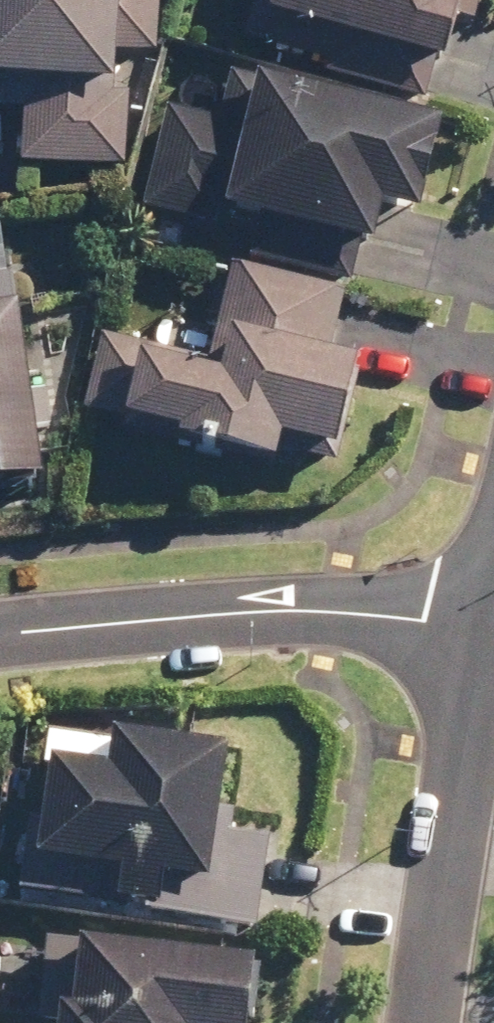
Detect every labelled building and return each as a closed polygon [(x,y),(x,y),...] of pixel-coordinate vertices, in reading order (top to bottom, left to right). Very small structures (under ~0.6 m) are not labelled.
[(34,110),(32,165),(132,168),(137,0),(0,0),(0,109),(34,110)] [(253,42),(333,61),(329,78),(429,101),(440,56),(458,60),(472,0),(263,0),(253,42)] [(454,118),(245,69),(232,121),(176,108),(151,214),(226,232),(233,202),(268,210),(257,256),(358,280),(368,238),(392,244),(402,200),(433,207),(454,118)] [(40,307),(34,263),(0,267),(0,485),(61,477),(40,307)] [(227,303),(205,298),(177,313),(170,349),(106,336),(90,417),(195,438),(193,445),(293,464),(297,442),(352,452),(370,357),(340,352),(352,291),(234,268),(227,303)] [(242,745),(125,730),(120,770),(66,763),(58,823),(32,819),(22,896),(264,927),(275,836),(231,831),(242,745)] [(78,942),(56,940),(48,1021),(69,1022),(264,1022),(270,961),(78,942)]
